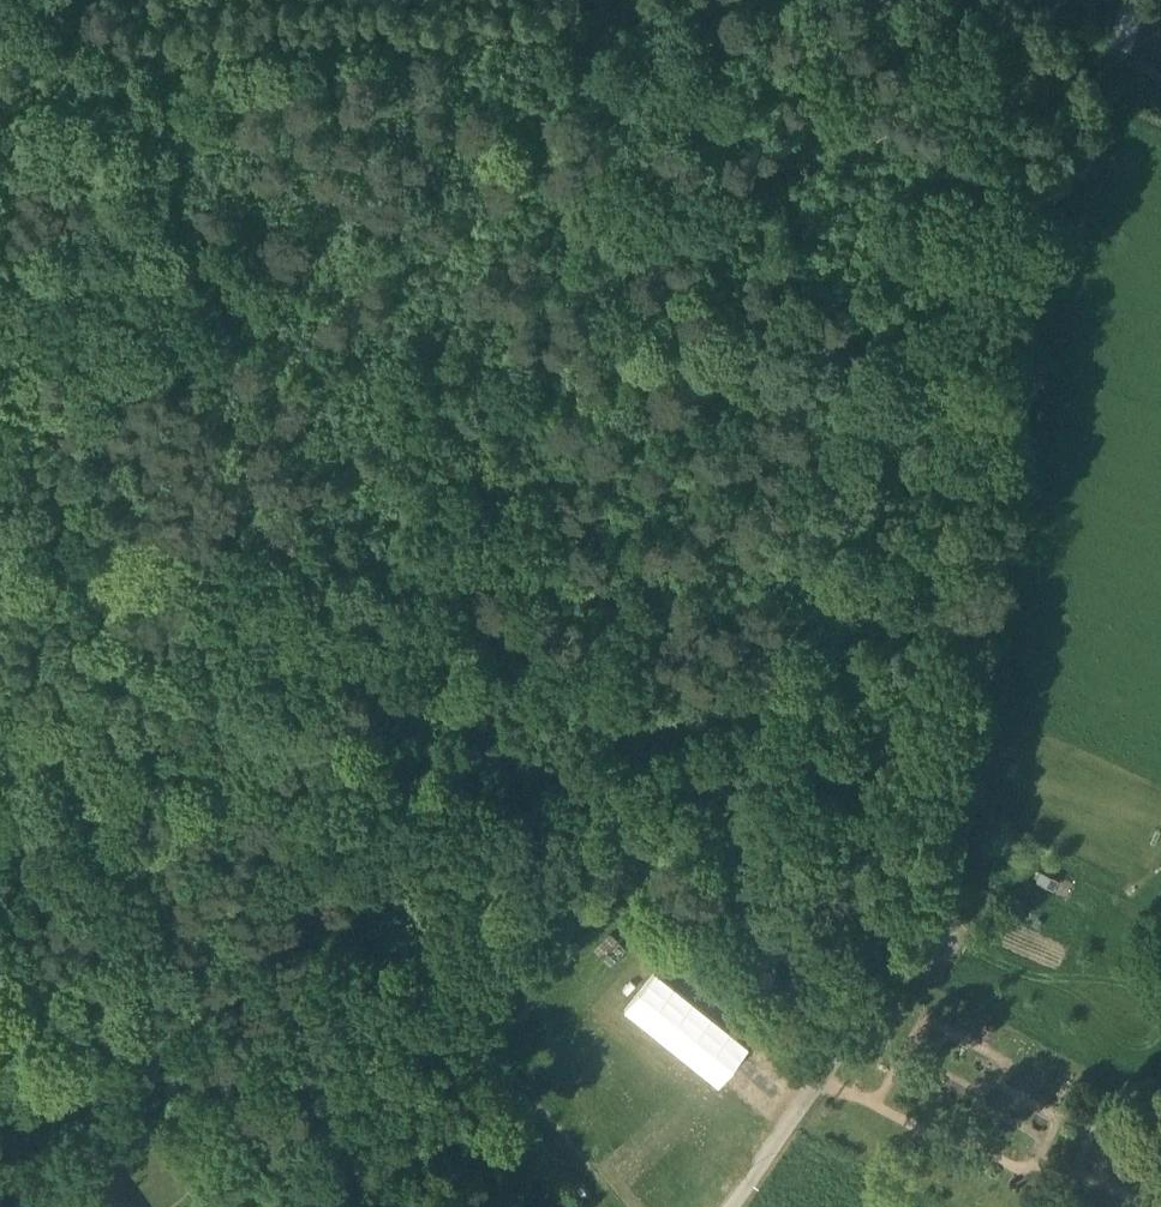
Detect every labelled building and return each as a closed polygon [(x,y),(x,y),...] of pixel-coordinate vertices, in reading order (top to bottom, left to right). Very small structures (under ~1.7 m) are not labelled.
[(1134,54),(1142,0),(1118,0),(1110,50),(1134,54)]
